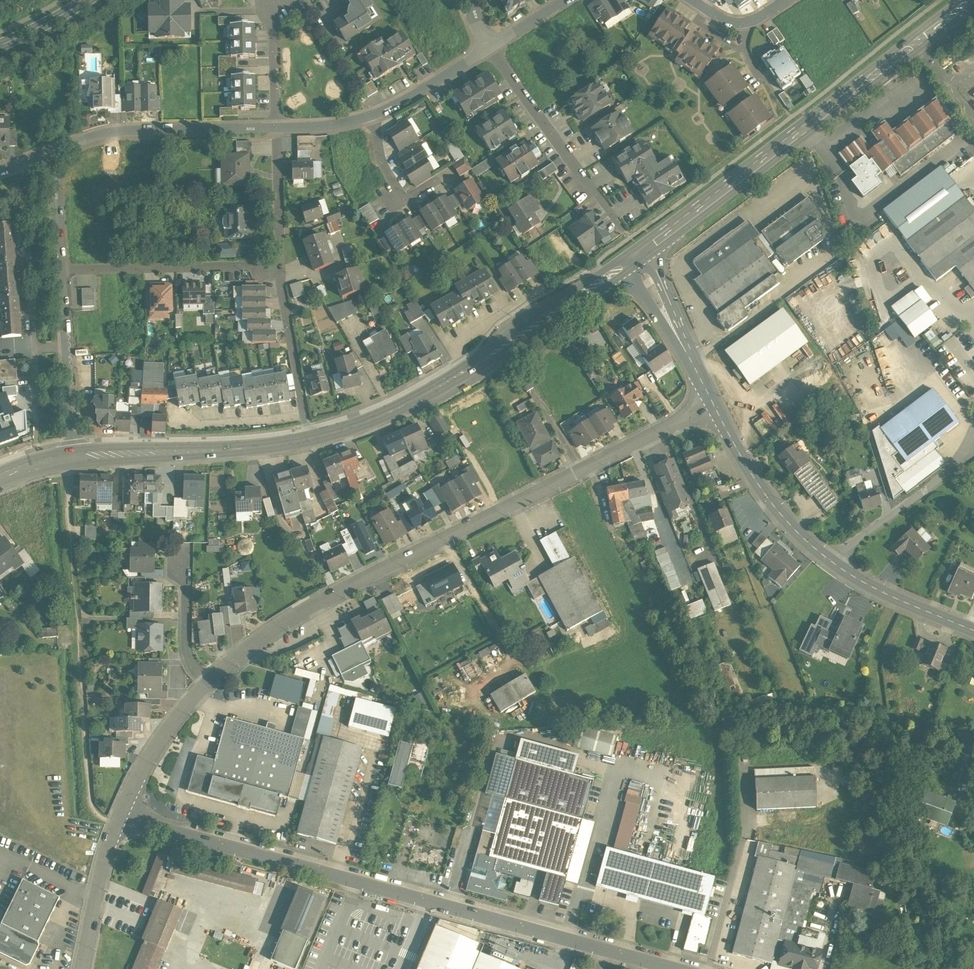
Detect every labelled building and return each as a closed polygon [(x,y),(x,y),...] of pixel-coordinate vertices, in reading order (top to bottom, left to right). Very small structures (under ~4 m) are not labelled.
[(369,0),(345,0),(346,1),(345,2),(346,2),(347,2),(350,8),(349,8),(348,15),(348,16),(335,24),(334,25),(335,26),(336,25),(340,31),(339,32),(339,33),(340,32),(346,41),(373,24),(371,21),(379,16),(369,0)] [(506,9),(511,10),(518,6),(519,7),(525,4),(524,2),(526,0),(500,0),(506,9)] [(592,5),(593,5),(593,6),(593,5),(600,15),(599,15),(600,17),(604,24),(616,16),(606,0),(600,0),(592,5)] [(622,0),(606,0),(616,16),(628,9),(624,2),(623,1),(622,0)] [(648,11),(653,15),(662,2),(660,0),(656,0),(648,11)] [(754,0),(733,0),(734,2),(739,9),(754,0)] [(189,6),(182,6),(182,1),(156,1),(156,6),(149,7),(150,32),(156,32),(156,37),(184,37),(183,32),(190,32),(189,6)] [(851,1),(846,5),(853,15),(858,11),(851,2),(851,1)] [(600,15),(593,5),(593,6),(593,5),(588,8),(595,20),(600,17),(599,15),(600,15)] [(672,15),(667,11),(666,14),(665,14),(652,33),(653,33),(651,36),(655,39),(655,40),(665,47),(666,46),(679,55),(676,60),(683,65),(682,66),(693,73),(693,72),(698,75),(700,72),(701,73),(714,54),(713,53),(715,50),(710,47),(711,46),(695,36),(692,39),(683,33),(689,24),(673,14),(672,15)] [(236,25),(230,25),(231,41),(254,41),(254,24),(248,25),(248,23),(239,23),(239,25),(236,25)] [(784,40),(776,28),(772,32),(779,42),(779,43),(784,40)] [(779,42),(772,32),(767,35),(774,46),(779,42)] [(401,33),(384,44),(381,40),(361,52),(366,61),(365,61),(371,72),(372,71),(378,79),(398,67),(397,65),(406,59),(405,57),(413,51),(401,33)] [(254,41),(231,41),(231,57),(231,58),(236,58),(240,57),(240,59),(248,59),(248,57),(254,57),(254,41)] [(83,53),(94,52),(93,45),(83,45),(83,53)] [(782,48),(775,53),(774,52),(771,54),(770,52),(761,59),(767,68),(768,67),(771,71),(770,72),(770,73),(771,72),(774,75),(773,76),(773,77),(774,76),(777,80),(776,81),(782,90),(791,84),(791,83),(793,81),(793,79),(800,74),(792,63),(790,59),(782,48)] [(421,53),(416,56),(422,66),(427,63),(421,53)] [(231,57),(219,58),(219,67),(236,67),(236,58),(231,58),(231,57)] [(236,67),(219,67),(219,77),(231,77),(231,76),(236,76),(236,67)] [(747,87),(731,67),(721,74),(718,73),(715,75),(716,78),(705,86),(721,107),(747,87)] [(249,74),(240,75),(240,76),(236,76),(231,76),(231,77),(231,93),(255,92),(255,76),(249,76),(249,74)] [(473,85),(469,87),(468,86),(453,95),(466,117),(471,114),(473,117),(498,101),(496,98),(500,95),(487,74),(472,83),(473,85)] [(807,90),(814,85),(808,74),(800,78),(807,90)] [(366,84),(363,79),(358,82),(367,98),(372,94),(366,84)] [(115,80),(98,80),(98,86),(97,86),(89,86),(89,88),(87,98),(90,99),(90,110),(108,110),(115,110),(115,95),(115,80)] [(371,81),(366,84),(372,94),(378,91),(371,81)] [(597,84),(570,101),(571,103),(569,104),(574,111),(574,110),(575,112),(576,114),(580,121),(582,120),(583,122),(610,104),(597,84)] [(155,87),(127,88),(127,99),(127,112),(155,112),(155,98),(155,87)] [(255,92),(231,93),(232,109),(238,109),(241,109),(241,110),(249,110),(249,109),(255,109),(255,92)] [(790,103),(783,92),(778,95),(786,106),(790,103)] [(121,95),(115,95),(115,110),(108,110),(108,113),(121,112),(121,99),(121,95)] [(362,96),(356,99),(359,104),(365,100),(362,96)] [(754,97),(728,116),(744,137),(754,129),(757,130),(759,129),(759,126),(769,118),(754,97)] [(837,155),(848,168),(856,179),(851,182),(863,198),(880,185),(876,178),(881,174),(891,166),(900,177),(953,136),(951,133),(959,127),(952,119),(953,118),(937,97),(891,132),(884,122),(869,133),(874,139),(866,145),(860,137),(837,155)] [(624,103),(614,109),(617,114),(619,113),(627,108),(624,103)] [(503,112),(476,129),(490,151),(491,150),(490,150),(503,141),(515,133),(516,134),(517,134),(516,132),(516,129),(514,126),(512,126),(503,112)] [(617,114),(592,130),(599,141),(605,150),(632,133),(619,113),(617,114)] [(2,148),(2,146),(8,146),(9,146),(9,131),(6,128),(6,121),(0,121),(0,148),(2,148)] [(404,123),(401,123),(399,124),(398,127),(388,133),(397,147),(397,146),(409,139),(414,135),(406,122),(404,123)] [(16,131),(9,131),(9,146),(8,146),(8,147),(17,147),(16,131)] [(409,139),(397,146),(401,152),(414,144),(418,141),(414,135),(409,139)] [(652,164),(650,160),(653,158),(647,148),(644,151),(639,143),(612,160),(617,168),(619,167),(621,170),(623,172),(620,174),(627,184),(635,179),(639,185),(636,186),(642,197),(644,200),(647,198),(652,205),(660,199),(659,199),(669,192),(679,185),(677,181),(682,178),(673,164),(670,166),(666,159),(657,165),(652,164)] [(401,152),(398,154),(401,159),(402,158),(416,150),(417,149),(414,144),(401,152)] [(523,144),(516,149),(515,147),(509,151),(510,153),(497,161),(511,183),(520,177),(521,179),(529,173),(528,172),(537,166),(534,161),(541,156),(533,145),(526,149),(523,144)] [(416,150),(402,158),(401,159),(400,159),(407,170),(407,171),(425,159),(425,160),(427,158),(420,147),(417,149),(416,150)] [(252,148),(239,148),(236,148),(236,155),(248,155),(248,156),(252,156),(252,148)] [(236,155),(222,156),(222,170),(225,169),(225,185),(249,185),(248,156),(248,155),(236,155)] [(464,158),(452,165),(460,177),(471,170),(464,158)] [(309,160),(298,160),(297,163),(292,164),(293,180),(312,179),(312,180),(313,180),(313,163),(310,163),(310,159),(309,159),(309,160)] [(425,159),(407,171),(407,170),(404,172),(411,183),(413,182),(427,173),(428,173),(432,170),(425,160),(425,159)] [(552,163),(537,173),(542,180),(557,170),(552,163)] [(883,213),(906,242),(964,198),(941,168),(883,213)] [(427,173),(413,182),(416,187),(431,178),(428,173),(427,173)] [(471,181),(464,185),(461,185),(458,187),(457,189),(455,191),(467,210),(469,209),(471,210),(474,208),(474,205),(483,200),(471,181)] [(458,207),(451,196),(445,200),(452,211),(458,207)] [(530,196),(509,210),(517,223),(516,224),(523,235),(539,224),(530,210),(536,206),(530,196)] [(445,200),(444,198),(432,205),(444,224),(456,216),(452,211),(445,200)] [(808,198),(762,233),(775,251),(816,221),(821,227),(824,225),(822,222),(823,221),(821,218),(822,217),(808,198)] [(906,242),(928,271),(973,236),(973,211),(964,198),(906,242)] [(324,200),(301,208),(306,223),(323,217),(323,216),(325,215),(329,214),(324,200)] [(378,219),(369,204),(359,210),(368,225),(378,219)] [(444,224),(432,205),(421,212),(422,214),(429,225),(432,231),(444,224)] [(250,208),(225,208),(226,216),(224,219),(224,223),(224,227),(226,230),(226,238),(250,238),(250,208)] [(329,214),(325,215),(328,223),(341,218),(338,210),(329,214)] [(581,225),(571,232),(584,249),(593,242),(595,244),(608,235),(603,229),(605,228),(598,218),(597,219),(592,213),(579,222),(581,225)] [(429,225),(422,214),(416,218),(423,229),(429,225)] [(423,229),(416,218),(410,221),(417,233),(423,229)] [(410,221),(409,220),(397,227),(409,246),(421,238),(417,233),(410,221)] [(336,221),(326,225),(330,234),(340,230),(336,221)] [(816,221),(775,251),(776,252),(787,267),(828,237),(821,227),(816,221)] [(747,223),(696,261),(695,266),(703,276),(752,240),(752,241),(757,237),(758,237),(747,223)] [(0,225),(0,262),(16,261),(13,224),(0,225)] [(397,227),(386,234),(387,236),(394,247),(397,253),(409,246),(397,227)] [(775,251),(762,233),(758,237),(757,237),(771,255),(776,252),(775,251)] [(333,265),(322,235),(304,241),(315,271),(333,265)] [(387,236),(378,241),(385,253),(394,247),(387,236)] [(928,271),(936,282),(955,267),(973,292),(973,236),(928,271)] [(771,255),(757,237),(752,241),(752,240),(703,276),(695,282),(719,314),(720,315),(772,276),(776,273),(766,259),(771,255)] [(550,243),(539,250),(547,265),(559,258),(550,243)] [(235,245),(218,246),(218,258),(235,258),(235,245)] [(352,246),(341,249),(347,267),(357,263),(352,246)] [(521,257),(510,264),(522,283),(533,276),(525,264),(521,257)] [(0,262),(0,301),(18,299),(16,261),(0,262)] [(531,261),(525,264),(533,275),(538,272),(531,261)] [(357,263),(347,267),(348,272),(357,269),(357,270),(359,269),(357,263)] [(522,283),(510,264),(500,271),(504,278),(512,289),(512,290),(522,283)] [(348,272),(335,276),(342,298),(363,291),(357,270),(357,269),(348,272)] [(484,271),(456,287),(459,292),(468,308),(474,305),(475,305),(474,303),(478,301),(480,303),(485,300),(484,298),(488,295),(489,297),(490,297),(489,296),(495,292),(484,271)] [(772,276),(720,315),(719,314),(717,316),(716,320),(724,331),(728,332),(746,319),(747,315),(743,310),(778,285),(772,276)] [(512,289),(504,278),(499,281),(507,292),(512,289)] [(301,282),(291,285),(294,299),(305,295),(301,282)] [(204,284),(183,285),(183,304),(203,304),(205,304),(205,297),(205,296),(204,284)] [(173,312),(172,286),(151,286),(151,289),(151,305),(152,319),(169,318),(169,312),(173,312)] [(257,287),(252,287),(246,287),(242,287),(242,299),(265,298),(265,287),(257,287)] [(80,289),(81,306),(94,306),(93,288),(80,289)] [(913,291),(891,308),(899,319),(921,302),(913,291)] [(459,292),(431,308),(443,329),(450,325),(450,326),(451,326),(450,324),(454,322),(455,324),(461,321),(459,318),(464,316),(465,318),(465,317),(471,313),(468,308),(459,292)] [(214,296),(205,297),(205,304),(203,304),(203,315),(214,314),(214,299),(214,296)] [(265,309),(265,298),(242,299),(242,310),(265,309)] [(0,301),(0,309),(2,338),(21,336),(18,299),(0,301)] [(415,300),(407,305),(409,310),(404,313),(410,324),(424,315),(423,313),(415,300)] [(351,301),(328,308),(337,323),(357,312),(351,301)] [(921,302),(899,319),(913,338),(936,322),(921,302)] [(265,320),(265,309),(242,310),(242,321),(247,321),(265,320)] [(429,309),(423,313),(424,315),(429,322),(434,318),(429,309)] [(782,310),(725,352),(737,368),(744,377),(749,385),(806,343),(782,310)] [(265,320),(247,321),(247,332),(252,332),(270,331),(270,320),(265,320)] [(635,320),(622,328),(631,341),(638,337),(644,333),(643,332),(635,320)] [(385,330),(370,338),(373,343),(365,347),(375,365),(397,352),(385,330)] [(270,331),(252,332),(252,344),(276,343),(275,331),(270,331)] [(646,331),(643,332),(644,333),(638,337),(649,354),(658,348),(646,331)] [(408,334),(399,338),(407,354),(412,351),(415,349),(411,342),(412,341),(408,334)] [(412,341),(411,342),(415,349),(412,351),(415,356),(415,355),(422,368),(440,358),(433,345),(431,346),(424,334),(412,341)] [(638,337),(631,341),(643,358),(649,354),(638,337)] [(370,338),(363,342),(365,347),(373,343),(370,338)] [(649,354),(643,358),(653,373),(672,360),(662,345),(658,348),(649,354)] [(354,352),(349,355),(350,358),(350,357),(353,369),(355,369),(355,370),(362,366),(354,352)] [(620,353),(614,358),(621,367),(628,362),(620,353)] [(350,358),(336,361),(339,374),(340,373),(344,388),(359,384),(357,379),(356,373),(355,370),(355,369),(353,369),(350,357),(350,358)] [(0,362),(0,382),(6,382),(17,380),(14,360),(0,362)] [(163,365),(144,364),(142,389),(141,416),(140,416),(152,417),(152,416),(154,416),(154,403),(154,400),(157,400),(160,400),(160,398),(167,399),(167,390),(162,390),(163,365)] [(744,377),(737,368),(732,371),(739,380),(744,377)] [(322,371),(313,373),(313,375),(308,377),(312,396),(329,392),(326,383),(325,383),(322,371)] [(285,373),(274,375),(279,402),(290,400),(285,373)] [(274,375),(263,377),(268,404),(279,402),(274,375)] [(196,376),(185,378),(190,405),(201,403),(197,381),(196,376)] [(219,377),(208,379),(213,406),(224,404),(219,381),(219,377)] [(241,377),(230,379),(235,406),(246,404),(242,382),(241,377)] [(263,377),(253,379),(258,406),(268,404),(263,377)] [(185,378),(174,380),(175,385),(177,398),(179,407),(190,405),(185,378)] [(208,379),(197,381),(201,403),(202,408),(213,406),(208,379)] [(230,379),(219,381),(224,404),(224,408),(235,406),(230,379)] [(253,379),(242,382),(246,404),(247,409),(258,406),(253,379)] [(530,384),(524,387),(527,392),(533,388),(530,384)] [(632,384),(624,389),(632,402),(633,402),(640,397),(632,384)] [(175,385),(168,387),(167,390),(167,399),(177,398),(175,385)] [(6,388),(2,388),(3,395),(6,394),(7,397),(17,396),(16,387),(6,388)] [(142,389),(129,388),(128,410),(133,410),(133,415),(141,416),(142,389)] [(632,402),(624,389),(611,398),(624,419),(638,410),(633,402),(632,402)] [(932,389),(880,429),(898,453),(906,463),(934,442),(958,423),(932,389)] [(14,416),(7,397),(6,394),(3,395),(0,396),(0,445),(18,439),(28,436),(26,412),(14,416)] [(116,399),(96,397),(94,399),(93,407),(95,409),(97,409),(97,424),(100,428),(115,429),(116,399)] [(527,401),(516,407),(520,413),(530,407),(527,401)] [(778,403),(772,406),(782,423),(788,420),(778,403)] [(617,422),(608,409),(602,412),(611,426),(617,422)] [(602,412),(588,421),(598,437),(613,428),(611,426),(602,412)] [(536,413),(517,423),(522,434),(525,432),(533,446),(549,437),(536,413)] [(130,414),(116,414),(115,432),(129,433),(130,414)] [(440,414),(429,421),(438,436),(449,430),(440,414)] [(154,416),(152,416),(152,417),(152,433),(165,434),(166,417),(154,416)] [(588,421),(574,430),(582,444),(584,447),(598,437),(588,421)] [(416,425),(399,433),(407,450),(424,442),(416,425)] [(907,494),(946,464),(936,451),(938,448),(934,442),(906,463),(900,467),(892,457),(898,453),(880,429),(878,427),(872,432),(893,500),(904,492),(907,494)] [(574,430),(568,434),(576,448),(582,444),(574,430)] [(771,430),(762,437),(765,442),(775,434),(771,430)] [(399,433),(382,440),(390,456),(390,457),(392,456),(407,450),(399,433)] [(424,442),(407,450),(410,455),(427,448),(424,442)] [(552,443),(533,453),(540,467),(559,457),(552,443)] [(701,447),(682,455),(690,474),(685,477),(686,480),(692,478),(712,469),(712,468),(711,469),(707,459),(708,458),(708,457),(705,458),(701,448),(701,447)] [(795,453),(791,447),(778,457),(792,476),(793,475),(810,462),(804,454),(801,456),(799,454),(799,453),(797,453),(795,453)] [(352,451),(338,456),(344,474),(351,471),(355,482),(366,478),(360,462),(357,463),(352,451)] [(449,468),(462,462),(458,455),(446,461),(449,468)] [(338,456),(322,462),(325,471),(323,472),(324,475),(327,474),(329,480),(337,476),(344,474),(338,456)] [(399,469),(392,456),(390,457),(390,456),(384,459),(389,470),(391,473),(399,469)] [(389,470),(384,459),(380,462),(385,473),(385,472),(389,470)] [(369,467),(365,460),(360,462),(366,478),(368,481),(376,477),(369,467)] [(399,469),(391,473),(394,481),(418,468),(414,461),(399,469)] [(672,461),(656,468),(660,479),(655,481),(662,498),(667,496),(672,510),(673,509),(680,507),(681,508),(684,510),(687,508),(688,505),(687,503),(689,503),(683,490),(678,477),(672,461)] [(810,462),(793,475),(810,498),(813,496),(827,486),(827,485),(810,462)] [(479,482),(470,466),(460,472),(463,477),(468,474),(474,485),(479,482)] [(306,468),(290,473),(296,492),(302,490),(312,487),(306,468)] [(712,469),(692,478),(694,482),(697,489),(707,485),(720,479),(720,478),(715,470),(715,469),(712,469)] [(845,474),(847,481),(861,477),(859,469),(845,474)] [(389,470),(385,472),(390,483),(394,481),(391,473),(389,470)] [(355,482),(351,471),(344,474),(349,486),(351,490),(351,491),(352,493),(354,496),(360,494),(355,482)] [(290,473),(273,478),(282,508),(286,507),(289,515),(301,511),(299,503),(296,492),(290,473)] [(463,477),(454,482),(466,503),(480,495),(474,485),(468,474),(463,477)] [(97,476),(81,476),(80,500),(97,501),(97,476)] [(113,476),(97,476),(97,501),(97,504),(111,505),(112,505),(112,496),(112,493),(113,493),(113,476)] [(138,476),(129,476),(129,477),(129,483),(129,484),(125,484),(125,489),(128,489),(128,493),(129,493),(129,495),(128,504),(136,504),(136,493),(144,493),(145,477),(138,477),(138,476)] [(204,477),(184,476),(184,489),(203,490),(204,477)] [(152,477),(152,478),(145,477),(144,493),(153,494),(153,504),(160,504),(160,494),(160,490),(163,490),(164,485),(161,485),(161,478),(160,478),(160,477),(152,477)] [(863,484),(861,477),(847,481),(850,489),(856,487),(856,486),(863,484)] [(720,479),(707,485),(709,492),(726,486),(724,483),(724,484),(722,480),(721,479),(720,479)] [(331,484),(330,482),(324,485),(331,498),(333,501),(338,499),(335,491),(334,489),(331,484)] [(445,487),(440,490),(446,501),(452,511),(466,503),(454,482),(445,487)] [(643,482),(626,485),(628,500),(646,496),(643,482)] [(324,485),(324,483),(319,485),(320,494),(324,502),(331,498),(325,485),(324,485)] [(442,483),(431,489),(440,504),(446,501),(440,490),(445,487),(442,483)] [(387,492),(390,498),(408,489),(405,484),(387,492)] [(856,487),(859,495),(867,493),(864,484),(863,484),(856,486),(856,487)] [(626,485),(606,489),(609,503),(619,501),(628,500),(626,485)] [(726,486),(717,489),(719,494),(729,490),(727,485),(726,486)] [(349,486),(335,491),(338,499),(352,493),(351,491),(351,490),(349,486)] [(839,502),(827,486),(813,496),(826,512),(839,502)] [(260,488),(245,489),(245,494),(235,495),(236,514),(236,513),(252,513),(252,512),(260,512),(261,513),(261,512),(260,488)] [(203,490),(184,489),(183,499),(196,499),(203,500),(203,490)] [(302,490),(296,492),(299,503),(306,501),(302,490)] [(867,493),(859,495),(863,510),(880,505),(877,496),(875,497),(873,491),(867,493)] [(655,494),(648,495),(651,509),(658,508),(655,494)] [(672,510),(667,496),(662,498),(668,515),(675,512),(673,509),(672,510)] [(269,498),(263,500),(268,517),(274,515),(269,498)] [(331,498),(324,502),(331,514),(338,511),(333,501),(331,498)] [(628,500),(619,501),(624,523),(632,521),(630,518),(624,508),(630,504),(628,500)] [(306,501),(299,503),(301,511),(302,514),(305,524),(315,522),(309,501),(306,501)] [(414,511),(407,515),(415,527),(421,524),(422,526),(430,521),(429,520),(435,516),(428,503),(422,507),(419,501),(411,506),(414,511)] [(619,501),(609,503),(610,508),(612,515),(614,525),(624,523),(619,501)] [(636,503),(634,502),(630,504),(636,515),(640,511),(636,503)] [(630,504),(624,508),(630,518),(636,515),(630,504)] [(174,507),(161,506),(161,517),(166,518),(173,518),(174,507)] [(182,507),(174,507),(173,518),(182,518),(182,507)] [(651,509),(640,511),(636,515),(641,523),(653,520),(651,509)] [(725,510),(709,516),(716,533),(732,526),(725,510)] [(388,511),(372,520),(386,545),(402,536),(395,524),(388,511)] [(415,527),(407,515),(399,519),(401,522),(407,533),(416,528),(415,527)] [(636,515),(630,518),(632,521),(634,525),(641,523),(636,515)] [(401,522),(395,524),(402,536),(407,533),(401,522)] [(363,529),(361,523),(353,527),(358,538),(363,549),(366,555),(374,551),(371,545),(363,529)] [(641,523),(634,525),(629,527),(637,546),(648,541),(641,523)] [(96,526),(85,526),(85,539),(96,540),(96,526)] [(369,526),(363,529),(371,545),(377,542),(375,540),(369,526)] [(732,526),(716,533),(722,548),(738,542),(732,526)] [(929,548),(911,529),(892,547),(898,554),(905,548),(915,560),(929,548)] [(602,611),(573,558),(570,560),(555,533),(540,541),(554,568),(538,577),(547,593),(567,631),(602,611)] [(353,541),(349,534),(343,538),(345,543),(351,555),(358,551),(353,541)] [(760,534),(752,544),(758,549),(766,539),(760,534)] [(358,538),(353,541),(358,551),(363,549),(358,538)] [(11,565),(14,570),(21,566),(23,564),(16,555),(4,539),(0,542),(0,573),(11,565)] [(310,539),(305,541),(309,552),(314,551),(310,539)] [(153,542),(139,542),(139,550),(139,551),(152,551),(153,542)] [(738,542),(722,548),(726,557),(742,551),(738,542)] [(345,543),(322,555),(330,572),(350,563),(347,557),(351,555),(345,543)] [(774,546),(761,560),(774,571),(768,578),(780,587),(786,581),(799,567),(792,561),(790,564),(781,556),(783,554),(774,546)] [(40,571),(24,549),(16,555),(23,564),(21,566),(30,578),(40,571)] [(139,550),(131,550),(131,572),(153,572),(153,551),(152,551),(139,551),(139,550)] [(523,568),(514,554),(500,561),(496,552),(481,561),(480,561),(484,570),(491,583),(505,575),(513,589),(528,580),(523,570),(525,569),(524,568),(523,568)] [(479,558),(472,561),(478,573),(484,570),(480,561),(481,561),(479,558)] [(714,563),(697,570),(714,612),(731,605),(714,563)] [(427,581),(436,598),(463,585),(453,566),(426,579),(427,581)] [(223,568),(226,586),(232,585),(229,567),(223,568)] [(957,569),(948,592),(956,596),(958,593),(973,599),(973,596),(973,576),(957,569)] [(547,593),(538,577),(526,584),(534,600),(547,593)] [(145,578),(131,578),(131,586),(134,587),(145,587),(145,584),(145,585),(145,578)] [(437,600),(436,598),(427,581),(417,587),(426,606),(437,600)] [(145,587),(134,587),(134,598),(131,598),(131,600),(134,600),(134,612),(142,612),(142,613),(162,613),(162,585),(153,585),(152,585),(151,585),(148,585),(145,585),(145,584),(145,587)] [(242,587),(235,588),(234,588),(234,589),(235,600),(234,601),(235,608),(235,611),(237,610),(237,615),(241,614),(256,612),(253,588),(243,589),(243,588),(242,587)] [(394,594),(382,601),(389,616),(402,610),(394,594)] [(374,598),(363,603),(369,614),(380,609),(374,598)] [(228,607),(220,608),(221,614),(222,614),(223,625),(230,624),(228,609),(228,607)] [(228,609),(230,624),(230,627),(242,625),(241,614),(237,615),(237,610),(235,611),(235,608),(228,609)] [(367,619),(361,621),(360,619),(352,623),(362,642),(374,636),(375,638),(390,631),(385,620),(382,622),(379,615),(382,614),(380,609),(369,614),(371,618),(368,620),(367,619)] [(204,622),(200,622),(201,631),(199,631),(201,645),(216,643),(216,636),(224,635),(223,625),(222,614),(221,614),(209,616),(209,617),(212,616),(212,621),(204,622)] [(811,626),(800,650),(811,656),(816,645),(822,631),(823,632),(828,622),(820,618),(815,628),(811,626)] [(835,637),(826,633),(823,632),(822,631),(816,645),(847,659),(849,655),(850,655),(854,646),(852,645),(853,641),(854,641),(861,626),(845,618),(835,637)] [(130,619),(127,619),(127,629),(138,629),(138,644),(142,644),(142,651),(145,653),(150,653),(152,651),(160,651),(160,636),(162,636),(162,626),(142,626),(142,619),(130,619)] [(352,623),(338,630),(342,638),(340,639),(345,650),(332,656),(341,675),(352,670),(371,660),(362,642),(352,623)] [(44,636),(52,635),(52,628),(43,629),(44,636)] [(917,638),(912,649),(919,651),(920,650),(922,644),(923,641),(917,638)] [(946,650),(930,643),(929,646),(922,644),(920,650),(926,652),(923,660),(921,665),(927,667),(937,671),(941,662),(946,650)] [(951,666),(941,662),(937,671),(937,673),(946,677),(951,666)] [(161,665),(139,665),(139,666),(139,693),(148,693),(157,693),(157,687),(161,688),(161,687),(161,665)] [(305,695),(314,697),(321,674),(299,668),(297,675),(310,678),(305,695)] [(352,670),(341,675),(344,681),(353,682),(357,680),(352,670)] [(276,675),(270,697),(299,705),(305,682),(276,675)] [(525,675),(490,695),(501,713),(535,692),(525,675)] [(161,687),(161,688),(157,687),(157,693),(148,693),(148,699),(160,699),(160,698),(166,698),(166,687),(161,687)] [(396,709),(356,699),(348,727),(388,737),(396,709)] [(131,705),(126,705),(125,718),(125,719),(140,719),(150,719),(150,705),(131,705)] [(298,707),(291,735),(304,739),(312,711),(298,707)] [(140,719),(125,719),(125,718),(116,718),(116,732),(120,733),(133,733),(140,733),(140,719)] [(291,735),(227,718),(215,762),(198,757),(189,790),(276,814),(280,799),(281,799),(282,797),(288,798),(304,739),(291,735)] [(617,737),(578,727),(573,747),(612,757),(617,737)] [(362,748),(323,737),(297,834),(336,845),(362,748)] [(430,742),(415,738),(413,746),(406,773),(421,777),(430,742)] [(523,740),(518,760),(575,775),(580,755),(523,740)] [(413,746),(399,742),(388,785),(402,789),(406,773),(413,746)] [(116,745),(100,744),(100,758),(111,759),(111,760),(113,760),(113,759),(124,759),(125,745),(116,745)] [(518,760),(496,754),(485,793),(505,799),(582,820),(593,780),(575,775),(518,760)] [(820,763),(816,763),(814,768),(815,777),(815,786),(822,785),(824,782),(823,767),(820,763)] [(814,768),(794,769),(794,778),(815,777),(814,768)] [(794,769),(754,770),(755,780),(794,778),(794,769)] [(794,778),(755,780),(756,810),(799,808),(816,808),(815,786),(815,777),(794,778)] [(947,800),(926,793),(919,813),(946,823),(950,813),(943,811),(947,800)] [(629,796),(614,848),(627,851),(641,799),(629,796)] [(582,820),(505,799),(496,833),(483,829),(476,854),(479,855),(476,867),(487,870),(488,870),(489,868),(495,870),(494,872),(495,872),(502,874),(501,874),(502,874),(508,875),(508,876),(509,876),(520,879),(521,879),(527,881),(533,883),(532,885),(533,885),(537,871),(546,873),(566,878),(582,820)] [(799,808),(756,810),(757,823),(800,821),(799,808)] [(594,823),(582,820),(566,878),(565,881),(577,884),(594,823)] [(772,845),(758,842),(754,856),(758,857),(796,867),(798,859),(770,851),(772,845)] [(715,878),(606,848),(596,886),(696,914),(704,916),(715,878)] [(686,854),(683,863),(689,865),(692,856),(686,854)] [(239,875),(174,857),(170,872),(234,889),(235,889),(239,875)] [(796,867),(758,857),(732,953),(771,964),(796,871),(797,867),(796,867)] [(833,866),(799,857),(798,859),(796,867),(797,867),(796,871),(830,879),(833,866)] [(874,874),(840,865),(836,880),(854,885),(848,906),(873,913),(879,892),(870,889),(874,874)] [(771,964),(790,968),(816,968),(821,951),(815,950),(819,934),(802,929),(812,893),(820,895),(825,878),(796,871),(771,964)] [(502,874),(495,872),(497,879),(492,881),(497,890),(506,885),(501,877),(501,874),(502,874)] [(566,878),(546,873),(539,900),(559,906),(565,881),(566,878)] [(256,879),(239,875),(235,889),(253,894),(256,879)] [(530,898),(533,885),(532,885),(533,883),(527,881),(521,879),(520,882),(520,883),(516,882),(513,894),(530,898)] [(23,880),(0,926),(0,951),(26,964),(28,964),(37,944),(59,898),(23,880)] [(325,899),(300,889),(287,920),(312,931),(325,899)] [(158,901),(142,940),(161,948),(166,950),(166,949),(182,910),(182,911),(182,910),(158,900),(158,901)] [(704,916),(696,914),(694,921),(691,920),(683,950),(697,954),(699,945),(705,946),(712,918),(704,916)] [(478,939),(481,933),(444,918),(441,924),(478,939)] [(270,960),(291,968),(295,968),(312,931),(287,920),(270,960)] [(436,926),(418,968),(518,968),(480,953),(483,946),(436,926)] [(134,968),(153,968),(161,948),(145,941),(143,945),(134,968)]
